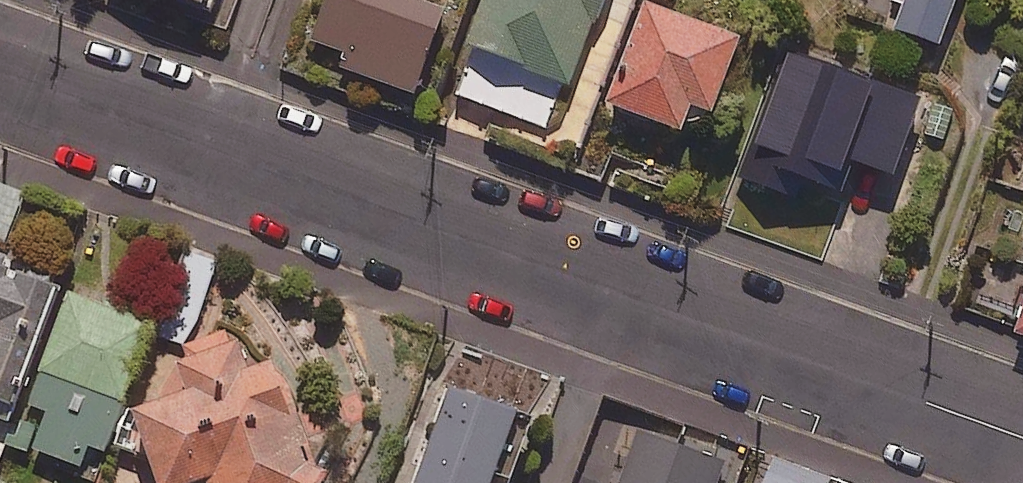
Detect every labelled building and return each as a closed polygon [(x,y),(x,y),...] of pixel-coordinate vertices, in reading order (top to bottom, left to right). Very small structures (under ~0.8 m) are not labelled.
[(317,39),(353,51),(347,67),(422,92),(449,11),(417,0),(330,0),(317,39)] [(455,92),(551,124),(566,78),(580,82),(607,0),(486,0),(455,92)] [(900,29),(953,48),(970,0),(910,0),(900,29)] [(749,39),(652,3),(614,103),(690,132),(700,106),(721,114),(749,39)] [(929,101),(793,49),(745,177),(801,198),(809,178),(845,192),(858,159),(900,176),(929,101)] [(0,185),(0,237),(12,240),(27,193),(0,185)] [(220,261),(191,251),(161,333),(190,344),(220,261)] [(0,258),(0,397),(17,403),(60,279),(0,258)] [(156,325),(74,295),(33,405),(52,412),(39,449),(85,466),(93,445),(110,452),(156,325)] [(177,351),(148,430),(169,482),(205,482),(214,480),(215,482),(324,482),(329,467),(304,460),(315,424),(296,418),(284,365),(254,372),(263,352),(208,326),(193,359),(177,351)] [(457,390),(424,482),(517,482),(540,420),(457,390)] [(727,463),(640,433),(623,482),(721,482),(727,463)] [(781,461),(772,482),(835,482),(781,461)]
